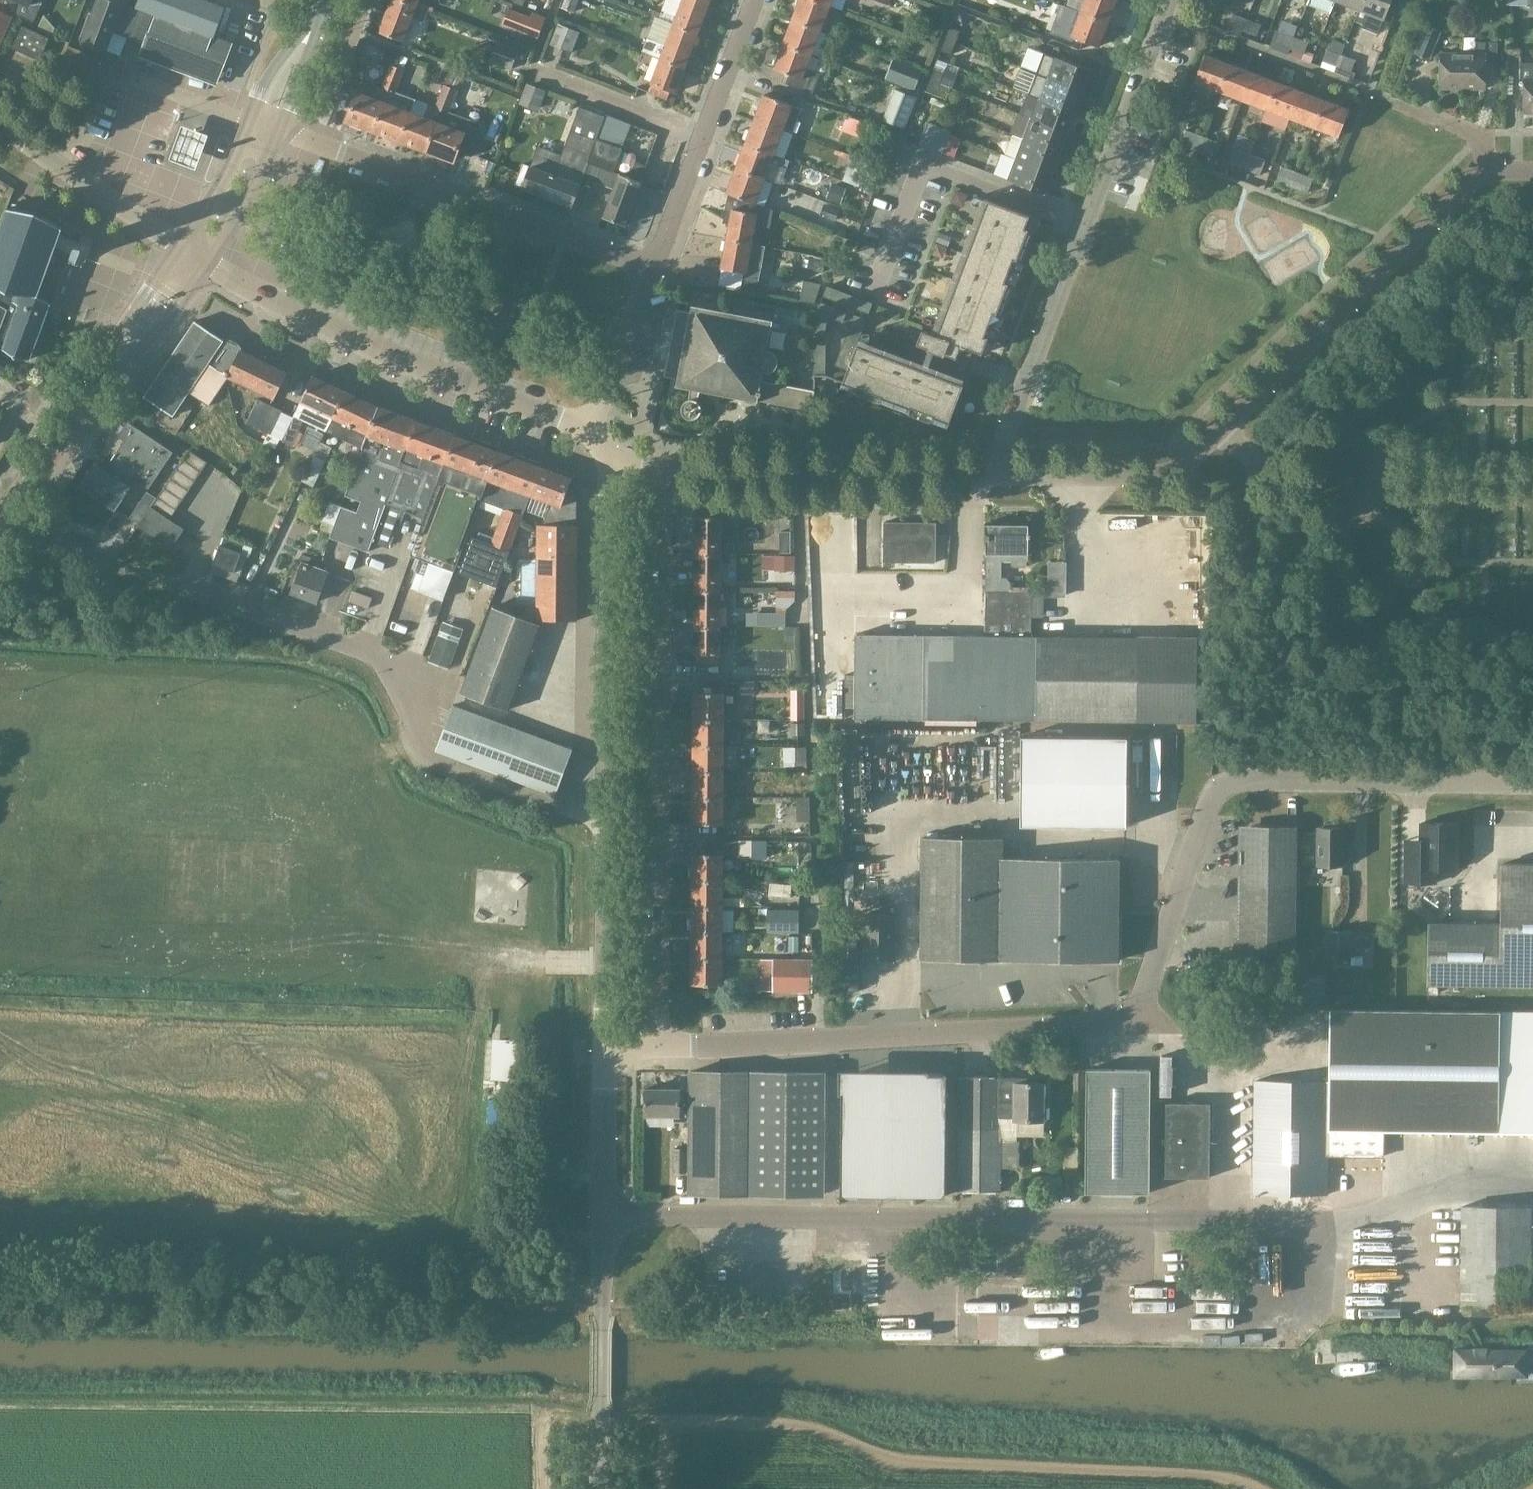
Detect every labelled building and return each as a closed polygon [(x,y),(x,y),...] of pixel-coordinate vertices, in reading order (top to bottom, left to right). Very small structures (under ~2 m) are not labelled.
[(0,1),(0,6),(34,21),(43,1),(41,0),(1,0),(0,1)] [(145,44),(141,53),(216,82),(231,43),(212,36),(224,5),(209,0),(139,0),(136,9),(111,0),(102,0),(97,13),(94,12),(93,13),(89,11),(78,40),(106,51),(113,31),(145,44)] [(380,32),(403,41),(413,14),(424,18),(427,10),(416,6),(400,0),(392,0),(380,32)] [(558,12),(568,14),(572,0),(562,0),(558,12)] [(710,0),(683,0),(674,23),(698,32),(710,0)] [(829,5),(816,0),(799,0),(792,19),(820,29),(829,5)] [(1116,0),(1085,0),(1081,11),(1107,22),(1116,0)] [(1306,4),(1331,13),(1336,0),(1335,0),(1307,0),(1306,4)] [(1362,0),(1335,0),(1358,9),(1353,20),(1354,20),(1362,0)] [(1382,18),(1383,19),(1391,0),(1362,0),(1354,20),(1362,23),(1361,27),(1377,33),(1382,18)] [(1509,16),(1532,16),(1532,0),(1510,0),(1509,16)] [(533,16),(513,10),(513,9),(494,3),(489,19),(528,32),(533,16)] [(12,16),(0,10),(0,41),(12,16)] [(1098,46),(1107,22),(1081,11),(1071,36),(1098,46)] [(1240,35),(1246,18),(1232,13),(1226,30),(1240,35)] [(1254,40),(1257,34),(1260,24),(1246,18),(1240,35),(1254,40)] [(810,53),(820,29),(792,19),(782,43),(810,53)] [(962,32),(982,36),(985,25),(965,20),(962,32)] [(550,44),(563,48),(571,52),(580,31),(557,23),(550,44)] [(685,66),(698,32),(674,23),(666,45),(647,37),(642,50),(661,57),(685,66)] [(39,59),(49,37),(22,25),(12,47),(39,59)] [(946,38),(956,42),(961,30),(951,26),(946,38)] [(1415,52),(1429,58),(1440,32),(1426,26),(1415,52)] [(1293,36),(1279,31),(1276,29),(1269,46),(1287,53),(1293,36)] [(1301,58),(1304,52),(1308,42),(1293,36),(1287,53),(1301,58)] [(952,53),(956,42),(946,38),(941,49),(952,53)] [(511,69),(519,48),(497,40),(489,61),(511,69)] [(1462,88),(1485,88),(1485,63),(1497,63),(1497,41),(1476,41),(1476,53),(1462,53),(1462,88)] [(805,67),(810,53),(782,43),(773,67),(797,77),(794,86),(812,93),(819,73),(805,67)] [(1320,65),(1320,66),(1334,71),(1341,54),(1327,49),(1323,59),(1320,65)] [(1036,73),(1085,92),(1091,77),(1090,76),(1089,77),(1088,76),(1090,70),(1044,53),(1036,73)] [(1462,88),(1462,53),(1440,53),(1439,88),(1462,88)] [(1218,91),(1229,63),(1204,54),(1194,81),(1218,91)] [(1355,72),(1351,70),(1355,59),(1341,54),(1334,71),(1353,78),(1355,72)] [(1519,54),(1506,54),(1505,90),(1518,91),(1519,54)] [(75,56),(73,70),(90,72),(92,58),(75,56)] [(675,92),(685,66),(661,57),(652,83),(649,92),(667,99),(671,90),(675,92)] [(930,78),(941,82),(940,84),(950,87),(959,65),(939,57),(930,78)] [(1242,100),(1252,72),(1229,63),(1218,91),(1242,100)] [(1520,63),(1519,79),(1523,79),(1523,113),(1532,113),(1532,63),(1520,63)] [(404,69),(396,66),(391,64),(386,76),(399,82),(404,69)] [(1266,109),(1277,81),(1252,72),(1242,100),(1266,109)] [(1079,108),(1085,92),(1036,73),(1028,94),(1039,98),(1074,111),(1076,106),(1078,106),(1078,107),(1079,108)] [(395,93),(396,92),(399,82),(386,76),(382,88),(375,86),(372,97),(357,92),(346,121),(374,131),(388,91),(395,93)] [(888,76),(885,88),(914,94),(917,83),(888,76)] [(940,84),(941,82),(930,78),(926,90),(946,97),(950,87),(940,84)] [(1290,118),(1300,90),(1277,81),(1266,109),(1290,118)] [(526,83),(518,103),(538,111),(546,90),(526,83)] [(440,96),(453,101),(457,89),(444,85),(440,96)] [(1313,127),(1324,99),(1300,90),(1290,118),(1313,127)] [(396,92),(395,93),(388,91),(374,131),(400,140),(410,112),(415,99),(396,92)] [(763,94),(754,119),(782,129),(792,133),(801,108),(763,94)] [(410,112),(400,140),(427,150),(437,122),(438,122),(442,111),(448,113),(453,101),(440,96),(435,108),(428,106),(424,117),(410,112)] [(1072,117),(1074,111),(1039,98),(1032,118),(1070,132),(1076,117),(1074,116),(1074,117),(1072,117)] [(1324,99),(1313,127),(1338,136),(1348,109),(1324,99)] [(561,154),(546,194),(572,203),(582,177),(596,139),(595,139),(604,116),(579,106),(561,154)] [(427,150),(454,160),(457,150),(472,156),(482,129),(467,124),(468,120),(448,113),(442,111),(438,122),(437,122),(427,150)] [(855,142),(860,125),(840,118),(835,135),(855,142)] [(1064,148),(1070,132),(1032,118),(1024,138),(1059,151),(1061,146),(1063,147),(1062,148),(1064,148)] [(782,129),(754,119),(745,143),(773,153),(782,129)] [(961,137),(950,133),(951,130),(927,121),(918,145),(942,154),(942,152),(954,157),(961,137)] [(1202,135),(1186,129),(1180,144),(1196,150),(1202,135)] [(179,131),(166,166),(193,176),(206,141),(179,131)] [(1212,157),(1215,148),(1218,141),(1202,135),(1196,150),(1212,157)] [(1024,138),(1016,158),(1054,173),(1060,157),(1059,157),(1059,158),(1057,157),(1059,151),(1024,138)] [(594,181),(614,188),(619,174),(612,171),(621,148),(596,139),(588,162),(582,177),(587,178),(586,183),(591,185),(594,181)] [(790,160),(773,153),(745,143),(735,167),(764,178),(768,166),(774,168),(782,166),(786,168),(790,160)] [(540,191),(546,194),(561,154),(539,146),(534,157),(531,166),(524,163),(516,184),(539,193),(540,191)] [(1244,168),(1249,154),(1233,147),(1228,162),(1244,168)] [(1249,154),(1244,168),(1260,174),(1263,167),(1266,160),(1249,154)] [(1048,188),(1054,173),(1016,158),(1008,179),(1043,192),(1046,186),(1047,187),(1047,188),(1048,188)] [(614,188),(604,217),(625,225),(641,182),(646,166),(635,161),(630,178),(619,174),(614,188)] [(1281,165),(1278,172),(1275,180),(1291,186),(1297,171),(1281,165)] [(754,202),(764,178),(735,167),(726,192),(728,193),(737,196),(752,201),(754,202)] [(1313,177),(1297,171),(1291,186),(1308,192),(1313,177)] [(752,201),(737,196),(728,193),(722,221),(729,223),(727,238),(750,242),(754,224),(769,227),(773,209),(754,202),(752,201)] [(1035,233),(1040,219),(988,199),(936,334),(921,328),(916,342),(926,346),(937,350),(934,358),(959,367),(967,347),(982,353),(988,338),(994,341),(1004,315),(998,312),(1008,284),(1015,287),(1024,261),(1018,258),(1029,231),(1035,233)] [(4,347),(3,349),(16,356),(31,359),(51,303),(38,295),(56,247),(74,254),(71,262),(76,266),(84,266),(93,238),(88,235),(81,234),(78,241),(60,235),(62,228),(37,212),(6,208),(0,225),(0,345),(4,347)] [(750,242),(727,238),(721,268),(743,272),(740,288),(762,292),(764,281),(758,280),(765,245),(750,242)] [(826,284),(822,294),(868,312),(872,302),(826,284)] [(811,374),(824,374),(825,323),(828,316),(842,321),(846,310),(819,300),(812,318),(811,374)] [(767,348),(773,319),(691,304),(689,311),(676,309),(663,375),(677,378),(676,385),(691,388),(689,399),(688,399),(687,400),(685,401),(684,402),(683,403),(682,405),(682,407),(682,408),(682,410),(682,411),(683,413),(684,414),(685,416),(686,417),(688,418),(689,418),(691,419),(693,419),(695,418),(696,418),(698,417),(699,416),(701,414),(701,412),(702,411),(702,409),(702,407),(702,405),(701,404),(700,402),(699,401),(697,400),(700,390),(757,401),(757,399),(811,409),(812,409),(813,389),(771,381),(774,372),(773,370),(777,364),(777,358),(776,356),(776,354),(775,353),(774,352),(772,350),(770,349),(769,348),(767,348)] [(856,343),(866,318),(853,313),(834,364),(846,368),(840,382),(855,388),(853,393),(878,402),(880,397),(907,408),(905,413),(930,422),(932,417),(947,423),(962,384),(856,343)] [(146,396),(173,415),(208,363),(227,372),(226,373),(276,397),(288,371),(241,349),(239,352),(221,343),(224,339),(196,320),(146,396)] [(326,430),(345,389),(314,374),(294,415),(289,425),(282,439),(293,444),(300,430),(304,420),(326,430)] [(363,447),(379,405),(345,389),(326,430),(363,447)] [(283,410),(259,398),(248,421),(272,433),(283,410)] [(396,472),(416,419),(379,405),(363,447),(346,494),(362,500),(358,511),(342,505),(332,532),(331,536),(370,550),(373,541),(386,503),(396,472)] [(436,488),(455,434),(434,426),(416,419),(396,472),(386,503),(373,541),(386,545),(400,508),(425,517),(436,488)] [(173,452),(140,430),(134,426),(133,428),(128,424),(124,431),(125,439),(110,462),(116,466),(130,475),(129,475),(149,488),(173,452)] [(497,447),(472,437),(471,440),(455,434),(436,488),(425,517),(411,554),(421,558),(410,587),(442,599),(453,571),(480,500),(498,450),(496,450),(497,447)] [(321,441),(315,454),(302,480),(313,486),(325,459),(332,446),(321,441)] [(184,459),(202,472),(209,462),(190,450),(184,459)] [(540,463),(514,453),(513,456),(498,450),(480,500),(504,508),(491,543),(471,536),(458,573),(496,587),(530,495),(541,466),(539,466),(540,463)] [(196,481),(202,472),(184,459),(177,468),(196,481)] [(116,466),(112,472),(96,462),(80,486),(116,509),(132,486),(125,482),(129,475),(130,475),(116,466)] [(574,475),(556,469),(555,472),(541,466),(530,495),(551,503),(559,506),(567,488),(570,478),(573,479),(574,475)] [(190,490),(196,481),(177,468),(171,478),(190,490)] [(184,500),(190,490),(171,478),(165,487),(184,500)] [(165,487),(159,497),(177,509),(184,500),(165,487)] [(577,620),(577,525),(576,525),(576,491),(567,488),(559,506),(551,503),(543,526),(538,526),(537,605),(536,620),(538,620),(577,620)] [(171,519),(177,509),(159,497),(152,506),(171,519)] [(171,519),(152,506),(151,506),(138,526),(172,548),(185,528),(171,519)] [(478,506),(476,517),(491,520),(493,509),(478,506)] [(734,542),(720,542),(721,517),(695,517),(695,553),(720,553),(734,553),(734,542)] [(935,563),(936,523),(883,523),(882,563),(935,563)] [(1028,538),(1030,537),(1030,533),(1029,533),(1029,525),(1027,525),(1027,526),(987,525),(987,524),(986,524),(986,553),(986,590),(985,635),(854,634),(854,675),(846,675),(846,708),(854,708),(854,718),(1033,720),(1033,719),(1036,719),(1036,720),(1197,722),(1198,637),(1038,636),(1031,636),(1032,591),(1010,591),(1010,582),(1006,577),(1001,577),(1001,561),(1011,561),(1011,565),(1013,567),(1025,567),(1026,565),(1027,561),(1028,561),(1028,538)] [(779,533),(779,554),(790,554),(790,533),(779,533)] [(214,562),(236,570),(241,572),(245,562),(247,559),(248,556),(250,555),(253,547),(224,536),(214,562)] [(720,589),(720,553),(695,553),(694,589),(720,589)] [(318,567),(299,560),(299,561),(297,560),(296,560),(296,561),(294,561),(294,562),(294,563),(293,563),(293,564),(293,565),(294,566),(294,567),(295,567),(299,569),(291,591),(316,600),(325,578),(327,571),(318,567)] [(719,626),(720,589),(694,589),(694,626),(719,626)] [(537,622),(538,620),(536,620),(537,605),(525,605),(521,616),(493,606),(461,692),(508,709),(540,623),(537,622)] [(757,611),(757,626),(786,626),(786,612),(757,611)] [(719,654),(719,626),(694,626),(694,653),(695,653),(695,662),(718,662),(718,654),(719,654)] [(430,628),(424,651),(443,656),(449,632),(430,628)] [(564,656),(572,657),(572,635),(564,635),(564,656)] [(693,719),(723,719),(724,692),(694,692),(693,719)] [(572,750),(479,715),(452,705),(435,749),(555,794),(572,750)] [(723,745),(723,719),(693,719),(693,745),(723,745)] [(1127,826),(1127,737),(1021,736),(1020,798),(1044,798),(1044,826),(1127,826)] [(723,771),(723,745),(693,745),(693,771),(723,771)] [(783,747),(784,766),(806,765),(806,746),(783,747)] [(1004,775),(1005,750),(993,750),(992,774),(1004,775)] [(723,797),(723,771),(693,771),(693,797),(723,797)] [(722,823),(723,797),(693,797),(692,823),(722,823)] [(797,833),(809,833),(809,817),(797,817),(797,833)] [(1456,869),(1457,823),(1421,822),(1421,840),(1406,839),(1405,882),(1435,882),(1435,868),(1456,869)] [(1317,826),(1317,866),(1342,866),(1343,827),(1338,827),(1336,823),(1325,823),(1323,826),(1317,826)] [(1296,954),(1298,826),(1251,825),(1241,836),(1239,953),(1296,954)] [(922,837),(921,959),(1119,960),(1120,859),(1003,858),(1003,838),(922,837)] [(770,851),(769,866),(799,868),(800,853),(770,851)] [(692,880),(722,880),(722,854),(692,854),(692,880)] [(1532,985),(1532,864),(1501,863),(1500,923),(1428,922),(1428,984),(1532,985)] [(722,907),(722,880),(692,880),(692,906),(722,907)] [(722,933),(722,907),(692,906),(691,932),(722,933)] [(800,908),(768,908),(768,930),(800,930),(800,908)] [(864,914),(863,958),(895,958),(896,914),(864,914)] [(1374,931),(1352,930),(1326,930),(1325,955),(1352,955),(1374,955),(1374,931)] [(721,958),(722,933),(691,932),(691,958),(721,958)] [(721,985),(721,958),(691,958),(691,984),(721,985)] [(813,959),(773,959),(773,991),(812,991),(813,959)] [(1102,974),(1072,975),(1072,992),(1103,991),(1102,974)] [(1500,1010),(1331,1008),(1329,1156),(1384,1157),(1384,1130),(1532,1131),(1532,1010),(1500,1010)] [(520,1042),(495,1041),(493,1076),(518,1078),(520,1042)] [(1086,1193),(1151,1193),(1151,1070),(1087,1069),(1086,1193)] [(824,1073),(770,1073),(690,1072),(689,1093),(689,1111),(688,1193),(822,1195),(824,1073)] [(924,1079),(841,1078),(840,1195),(944,1196),(946,1076),(946,1075),(924,1074),(924,1076),(924,1079)] [(1017,1120),(1018,1082),(1016,1082),(1016,1077),(960,1076),(959,1129),(1000,1129),(1000,1117),(1014,1118),(1014,1120),(1017,1120)] [(1328,1195),(1329,1081),(1255,1080),(1254,1195),(1328,1195)] [(1018,1082),(1017,1120),(1046,1120),(1046,1107),(1043,1107),(1043,1083),(1018,1082)] [(689,1111),(689,1093),(678,1093),(679,1089),(645,1089),(645,1115),(678,1116),(678,1111),(689,1111)] [(1210,1178),(1210,1103),(1167,1103),(1166,1178),(1210,1178)] [(1000,1140),(1000,1129),(959,1129),(959,1191),(999,1192),(1000,1167),(1017,1168),(1017,1140),(1000,1140)] [(674,1148),(673,1172),(685,1173),(686,1148),(674,1148)] [(1531,1208),(1528,1208),(1462,1207),(1461,1304),(1471,1304),(1471,1315),(1496,1316),(1496,1304),(1530,1305),(1531,1208)] [(1389,1298),(1343,1299),(1344,1327),(1390,1326),(1389,1298)]
